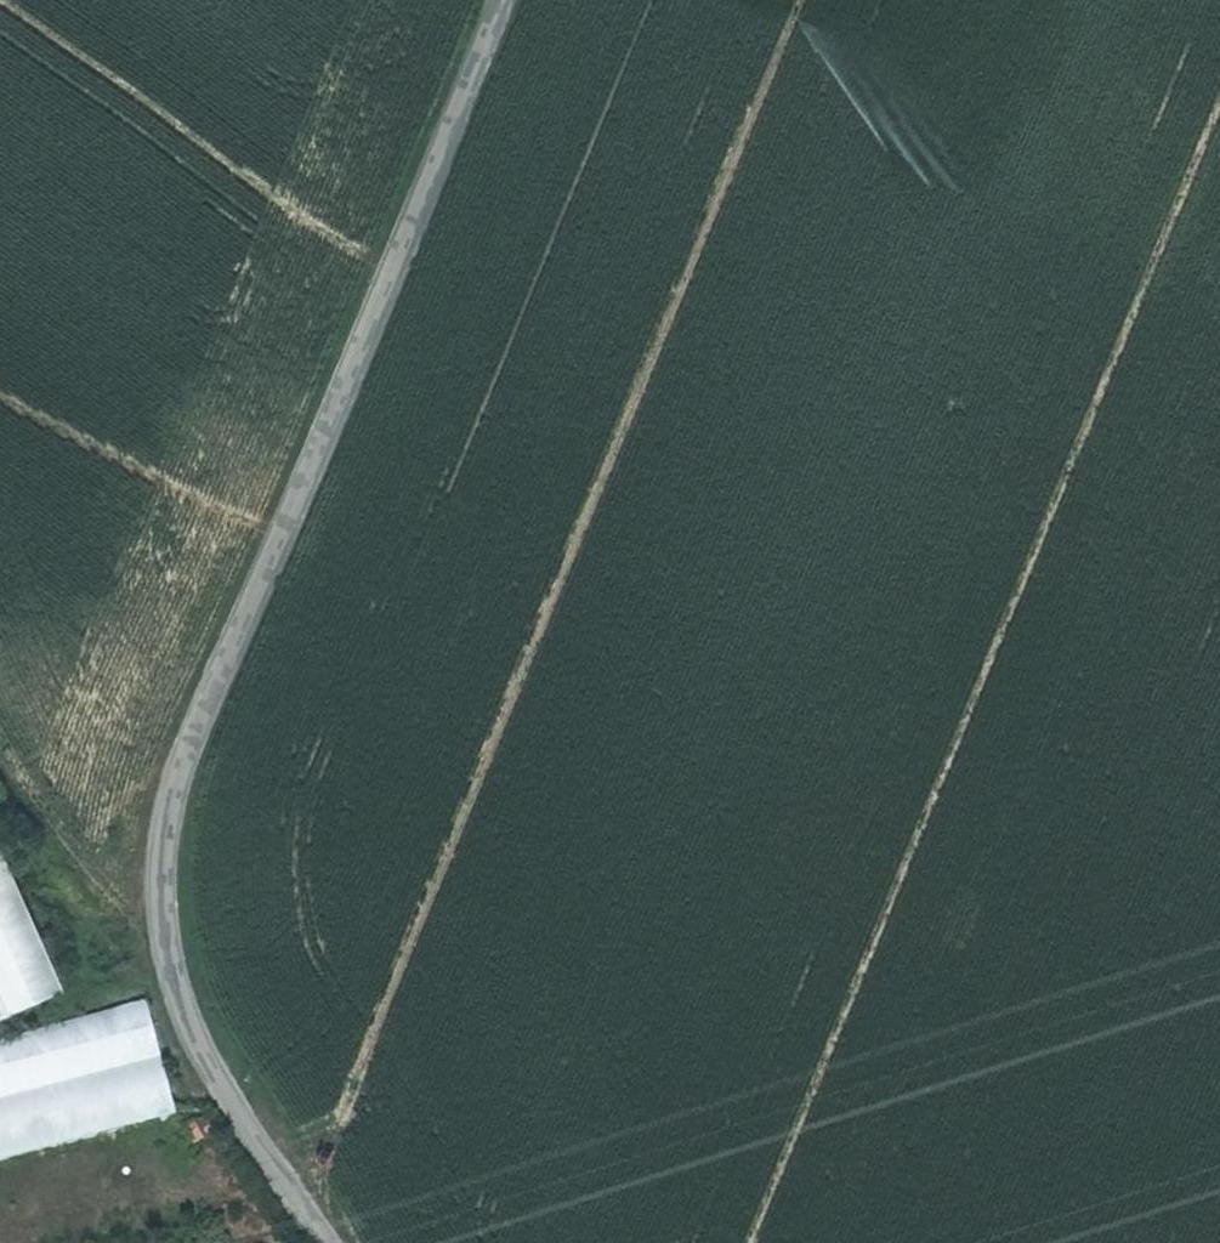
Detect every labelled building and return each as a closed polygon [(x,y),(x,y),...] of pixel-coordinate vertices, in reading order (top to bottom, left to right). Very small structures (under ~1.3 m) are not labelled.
[(61,991),(0,855),(0,1018),(61,991)] [(0,1035),(0,1157),(170,1109),(138,996),(0,1035)]
